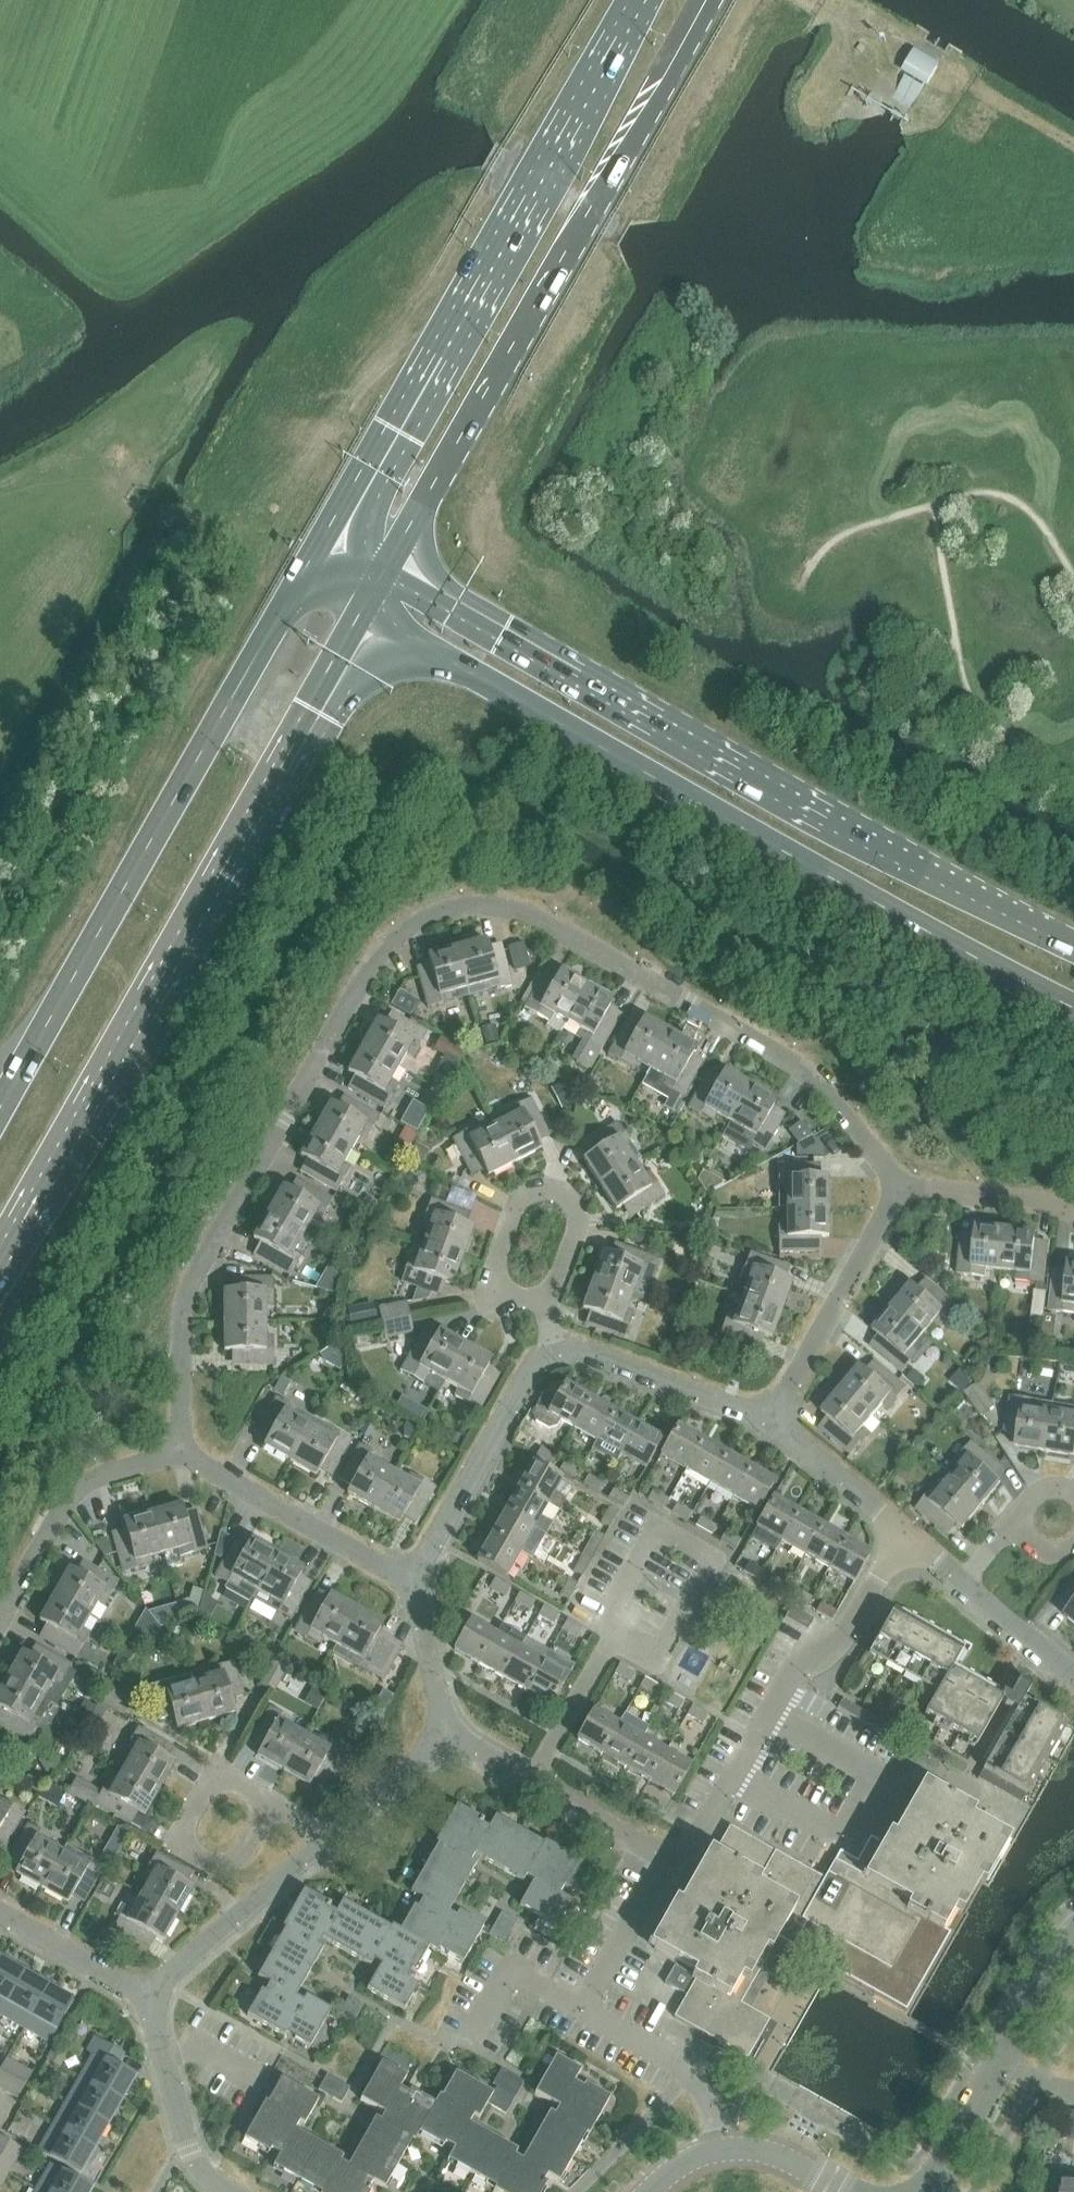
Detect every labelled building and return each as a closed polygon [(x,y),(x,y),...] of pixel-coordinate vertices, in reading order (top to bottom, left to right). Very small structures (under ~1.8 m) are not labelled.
[(925,84),(927,85),(938,67),(914,54),(904,71),(925,84)] [(485,941),(457,949),(468,989),(483,985),(485,992),(512,985),(502,951),(489,954),(485,941)] [(432,970),(419,974),(428,1008),(455,1001),(453,993),(468,989),(457,949),(428,957),(432,970)] [(553,1015),(566,1022),(587,986),(561,972),(554,984),(542,977),(524,1008),(549,1022),(553,1015)] [(587,986),(566,1022),(580,1030),(576,1037),(600,1051),(618,1020),(606,1013),(613,1001),(587,986)] [(389,1028),(377,1021),(362,1047),(399,1067),(406,1054),(413,1058),(427,1033),(396,1016),(389,1028)] [(636,1062),(650,1069),(670,1033),(644,1019),(637,1031),(625,1024),(608,1055),(632,1069),(636,1062)] [(650,1069),(663,1077),(659,1084),(684,1098),(701,1067),(689,1060),(696,1048),(670,1033),(650,1069)] [(399,1067),(362,1047),(348,1073),(360,1080),(353,1092),(384,1109),(398,1085),(391,1081),(399,1067)] [(462,1056),(449,1048),(443,1060),(456,1067),(462,1056)] [(716,1115),(730,1122),(750,1086),(724,1072),(717,1084),(705,1077),(688,1108),(712,1121),(716,1115)] [(565,1081),(552,1088),(562,1108),(575,1101),(565,1081)] [(750,1086),(730,1122),(743,1130),(739,1137),(764,1151),(781,1120),(769,1113),(776,1101),(750,1086)] [(330,1104),(315,1130),(351,1151),(359,1137),(366,1141),(380,1117),(349,1099),(342,1111),(330,1104)] [(509,1119),(495,1126),(514,1163),(541,1149),(534,1137),(546,1131),(530,1099),(506,1112),(509,1119)] [(583,1161),(599,1186),(634,1163),(626,1150),(632,1146),(617,1122),(588,1142),(595,1153),(583,1161)] [(514,1163),(495,1126),(481,1133),(478,1126),(453,1139),(469,1170),(481,1164),(488,1177),(514,1163)] [(351,1151),(315,1130),(300,1156),(313,1163),(306,1175),(337,1192),(350,1168),(344,1164),(351,1151)] [(634,1163),(599,1186),(615,1211),(627,1203),(635,1215),(664,1196),(649,1172),(643,1176),(634,1163)] [(786,1193),(786,1208),(828,1208),(827,1178),(813,1178),(813,1165),(778,1165),(778,1193),(786,1193)] [(283,1188),(268,1213),(304,1234),(312,1220),(319,1224),(332,1200),(302,1183),(295,1195),(283,1188)] [(429,1228),(424,1243),(462,1257),(473,1229),(459,1224),(464,1212),(431,1199),(421,1226),(429,1228)] [(828,1208),(786,1208),(786,1224),(778,1224),(779,1252),(814,1252),(814,1238),(828,1238),(828,1208)] [(304,1234),(268,1213),(253,1239),(266,1246),(259,1258),(290,1276),(303,1251),(296,1248),(304,1234)] [(986,1270),(1001,1271),(1006,1230),(976,1227),(975,1241),(961,1239),(957,1274),(985,1278),(986,1270)] [(1006,1230),(1001,1271),(1017,1273),(1016,1281),(1044,1284),(1048,1249),(1034,1248),(1035,1234),(1006,1230)] [(462,1257),(424,1243),(418,1258),(411,1255),(401,1281),(434,1293),(439,1280),(452,1285),(462,1257)] [(603,1254),(593,1282),(632,1296),(645,1301),(659,1260),(615,1244),(611,1256),(603,1254)] [(748,1282),(742,1297),(781,1311),(792,1283),(778,1278),(783,1265),(750,1253),(740,1279),(748,1282)] [(1068,1264),(1067,1278),(1053,1276),(1049,1311),(1073,1314),(1073,1264),(1068,1264)] [(224,1292),(224,1322),(265,1322),(265,1306),(273,1306),(273,1278),(238,1278),(238,1292),(224,1292)] [(632,1296),(593,1282),(582,1310),(596,1314),(591,1327),(624,1339),(634,1313),(626,1311),(632,1296)] [(911,1285),(892,1308),(924,1335),(934,1323),(940,1328),(958,1306),(931,1284),(922,1295),(911,1285)] [(781,1311),(742,1297),(737,1311),(730,1309),(720,1335),(753,1347),(758,1334),(771,1339),(781,1311)] [(379,1309),(382,1323),(410,1317),(407,1303),(379,1309)] [(924,1335),(892,1308),(873,1331),(884,1340),(875,1351),(902,1373),(930,1340),(924,1335)] [(410,1317),(382,1323),(385,1338),(413,1332),(410,1317)] [(265,1322),(224,1322),(224,1352),(238,1352),(238,1365),(274,1365),(273,1337),(265,1337),(265,1322)] [(438,1394),(445,1382),(465,1346),(439,1331),(432,1344),(420,1337),(400,1372),(438,1394)] [(465,1346),(445,1382),(459,1390),(455,1397),(479,1410),(496,1380),(484,1373),(491,1361),(465,1346)] [(860,1367),(841,1390),(873,1417),(883,1405),(889,1410),(907,1388),(880,1366),(871,1376),(860,1367)] [(915,1371),(908,1378),(919,1387),(925,1379),(915,1371)] [(550,1385),(534,1413),(536,1422),(548,1429),(557,1426),(561,1421),(572,1427),(589,1398),(565,1384),(564,1385),(559,1382),(550,1385)] [(965,1393),(981,1417),(994,1408),(978,1384),(965,1393)] [(873,1417),(841,1390),(822,1413),(833,1422),(824,1433),(851,1455),(869,1434),(863,1429),(873,1417)] [(1016,1448),(1045,1453),(1052,1412),(1036,1409),(1038,1401),(1010,1397),(1004,1431),(1018,1434),(1016,1448)] [(264,1447),(290,1462),(310,1426),(296,1418),(300,1411),(276,1398),(259,1428),(271,1435),(264,1447)] [(589,1398),(572,1427),(597,1441),(614,1412),(589,1398)] [(1073,1458),(1073,1408),(1069,1407),(1067,1415),(1052,1412),(1045,1453),(1073,1458)] [(597,1441),(591,1451),(616,1464),(621,1455),(638,1426),(614,1412),(597,1441)] [(324,1434),(310,1426),(290,1462),(316,1477),(323,1464),(335,1471),(352,1440),(328,1427),(324,1434)] [(638,1426),(621,1455),(645,1469),(662,1439),(638,1426)] [(660,1455),(685,1469),(701,1440),(677,1426),(660,1455)] [(685,1469),(709,1483),(726,1454),(701,1440),(685,1469)] [(960,1469),(950,1481),(982,1507),(1001,1484),(990,1475),(999,1465),(972,1442),(954,1464),(960,1469)] [(347,1495),(373,1509),(393,1473),(380,1465),(384,1459),(359,1445),(342,1476),(354,1482),(347,1495)] [(540,1448),(535,1457),(550,1466),(556,1457),(540,1448)] [(709,1483),(733,1497),(750,1468),(726,1454),(709,1483)] [(564,1462),(559,1471),(575,1480),(580,1471),(564,1462)] [(532,1463),(518,1488),(548,1504),(558,1510),(565,1498),(555,1492),(562,1480),(532,1463)] [(750,1468),(733,1497),(758,1511),(775,1482),(750,1468)] [(393,1473),(373,1509),(399,1524),(406,1512),(418,1518),(435,1488),(411,1474),(407,1481),(393,1473)] [(588,1476),(583,1485),(599,1494),(604,1485),(588,1476)] [(982,1507),(950,1481),(940,1493),(934,1488),(916,1509),(943,1532),(952,1521),(963,1530),(982,1507)] [(518,1488),(505,1512),(534,1529),(544,1534),(551,1522),(558,1510),(548,1504),(518,1488)] [(613,1490),(608,1498),(623,1507),(628,1499),(613,1490)] [(652,1490),(647,1499),(658,1506),(663,1508),(668,1499),(652,1490)] [(756,1527),(780,1541),(797,1512),(773,1498),(756,1527)] [(676,1504),(671,1513),(687,1522),(692,1513),(676,1504)] [(181,1506),(152,1514),(163,1554),(178,1550),(180,1557),(207,1550),(198,1516),(185,1519),(181,1506)] [(610,1507),(601,1523),(610,1528),(619,1512),(610,1507)] [(505,1512),(491,1536),(520,1553),(534,1529),(505,1512)] [(797,1512),(780,1541),(805,1555),(821,1526),(797,1512)] [(163,1554),(152,1514),(123,1522),(127,1535),(114,1539),(123,1573),(150,1565),(148,1558),(163,1554)] [(701,1518),(696,1527),(711,1536),(716,1527),(701,1518)] [(821,1526),(805,1555),(829,1569),(846,1540),(821,1526)] [(596,1532),(587,1548),(596,1553),(605,1537),(596,1532)] [(725,1532),(720,1541),(736,1550),(741,1541),(725,1532)] [(491,1536),(477,1561),(506,1577),(520,1553),(491,1536)] [(846,1540),(829,1569),(853,1583),(870,1553),(846,1540)] [(233,1546),(215,1576),(227,1583),(224,1589),(250,1603),(253,1598),(257,1591),(277,1555),(257,1543),(255,1546),(250,1543),(244,1552),(233,1546)] [(277,1555),(257,1591),(253,1598),(291,1619),(308,1588),(296,1582),(303,1569),(277,1555)] [(582,1556),(573,1572),(582,1577),(591,1561),(582,1556)] [(747,1562),(742,1571),(758,1580),(763,1572),(747,1562)] [(69,1570),(54,1596),(90,1616),(98,1602),(105,1606),(119,1582),(88,1565),(81,1577),(69,1570)] [(772,1577),(767,1586),(782,1595),(787,1586),(772,1577)] [(495,1578),(490,1587),(506,1596),(511,1587),(495,1578)] [(568,1580),(559,1596),(568,1601),(577,1585),(568,1580)] [(1073,1624),(1073,1584),(1063,1597),(1073,1606),(1065,1616),(1073,1624)] [(796,1591),(791,1600),(806,1609),(811,1600),(796,1591)] [(520,1592),(515,1601),(530,1610),(535,1601),(520,1592)] [(322,1638),(336,1646),(356,1610),(330,1595),(324,1607),(312,1600),(294,1631),(318,1645),(322,1638)] [(90,1616),(54,1596),(39,1622),(52,1629),(45,1641),(76,1658),(89,1634),(82,1630),(90,1616)] [(544,1606),(539,1615),(554,1624),(559,1615),(544,1606)] [(821,1606),(816,1615),(831,1624),(836,1615),(821,1606)] [(813,1620),(791,1607),(785,1619),(807,1631),(813,1620)] [(899,1614),(893,1611),(868,1655),(936,1694),(924,1714),(934,1720),(932,1725),(946,1734),(949,1729),(969,1740),(966,1745),(973,1749),(976,1744),(977,1744),(1001,1701),(1006,1703),(1004,1706),(1011,1709),(981,1760),(986,1763),(978,1779),(1021,1803),(1026,1793),(1027,1793),(1067,1724),(1023,1700),(1029,1690),(1030,1687),(1029,1683),(1027,1681),(1025,1680),(1022,1680),(1021,1680),(1018,1682),(1014,1689),(1007,1686),(1004,1694),(960,1669),(970,1648),(904,1609),(902,1609),(899,1614)] [(356,1610),(336,1646),(350,1653),(346,1660),(370,1674),(387,1643),(375,1637),(382,1624),(356,1610)] [(567,1620),(562,1628),(578,1637),(583,1628),(567,1620)] [(471,1621),(454,1650),(478,1664),(494,1634),(471,1621)] [(494,1634),(478,1664),(503,1678),(519,1648),(494,1634)] [(390,1638),(387,1643),(370,1674),(383,1682),(404,1646),(390,1638)] [(519,1648),(503,1678),(528,1692),(544,1663),(550,1652),(525,1638),(519,1648)] [(22,1653),(7,1679),(43,1699),(51,1686),(58,1690),(71,1665),(41,1648),(34,1660),(22,1653)] [(544,1663),(528,1692),(552,1705),(568,1676),(574,1666),(550,1652),(544,1663)] [(259,1685),(273,1693),(287,1668),(273,1660),(259,1685)] [(209,1677),(194,1682),(205,1722),(234,1713),(230,1700),(243,1696),(234,1662),(207,1670),(209,1677)] [(620,1664),(615,1673),(631,1682),(636,1673),(620,1664)] [(205,1722),(194,1682),(179,1686),(177,1678),(150,1686),(160,1720),(173,1716),(177,1730),(205,1722)] [(645,1678),(640,1687),(655,1696),(660,1687),(645,1678)] [(7,1679),(0,1691),(0,1709),(5,1712),(0,1720),(0,1725),(29,1741),(42,1717),(35,1713),(43,1699),(7,1679)] [(669,1692),(663,1701),(679,1710),(684,1701),(669,1692)] [(904,1735),(842,1699),(838,1708),(899,1743),(901,1739),(963,1775),(968,1766),(906,1731),(904,1735)] [(692,1705),(687,1714),(703,1723),(708,1714),(692,1705)] [(294,1721),(270,1707),(252,1737),(264,1744),(257,1756),(283,1771),(304,1735),(290,1727),(294,1721)] [(577,1740),(600,1753),(616,1723),(594,1710),(577,1740)] [(600,1753),(626,1768),(642,1738),(616,1723),(600,1753)] [(131,1756),(123,1770),(159,1790),(174,1764),(162,1757),(168,1745),(138,1728),(124,1752),(131,1756)] [(9,1752),(17,1739),(0,1729),(0,1747),(9,1752)] [(304,1735),(283,1771),(309,1786),(316,1774),(328,1780),(346,1750),(321,1736),(317,1743),(304,1735)] [(626,1768),(652,1782),(668,1753),(642,1738),(626,1768)] [(652,1782),(674,1795),(691,1766),(668,1753),(652,1782)] [(159,1790),(123,1770),(115,1783),(109,1779),(95,1804),(126,1821),(132,1809),(145,1816),(159,1790)] [(841,1852),(840,1851),(824,1879),(814,1874),(778,1939),(829,1968),(831,1969),(848,1979),(874,1994),(876,1994),(906,2011),(920,1986),(921,1984),(950,1933),(943,1929),(967,1887),(972,1890),(989,1859),(996,1862),(1010,1839),(971,1817),(974,1812),(928,1785),(892,1849),(887,1847),(870,1837),(857,1861),(841,1852)] [(7,1843),(25,1812),(0,1799),(0,1839),(7,1843)] [(498,1867),(519,1830),(495,1817),(488,1829),(481,1825),(484,1821),(456,1806),(435,1843),(438,1844),(424,1868),(462,1889),(476,1865),(472,1863),(476,1855),(498,1867)] [(16,1874),(42,1889),(62,1853),(48,1845),(52,1838),(28,1824),(11,1855),(23,1862),(16,1874)] [(730,1826),(678,1917),(673,1915),(654,1949),(698,1974),(696,1978),(674,1966),(664,1983),(686,1996),(674,2017),(747,2059),(769,2020),(741,2004),(778,1939),(814,1874),(730,1826)] [(519,1830),(498,1867),(523,1882),(526,1876),(533,1880),(519,1905),(557,1926),(571,1901),(559,1894),(564,1885),(568,1888),(582,1863),(545,1841),(543,1844),(519,1830)] [(117,1853),(107,1848),(103,1856),(112,1861),(117,1853)] [(62,1853),(42,1889),(68,1904),(75,1891),(86,1898),(104,1867),(80,1853),(76,1860),(62,1853)] [(141,1895),(177,1916),(192,1890),(180,1883),(187,1871),(156,1854),(142,1878),(149,1882),(141,1895)] [(462,1889),(424,1868),(411,1892),(423,1899),(417,1908),(414,1906),(400,1930),(429,1946),(428,1948),(437,1952),(438,1950),(462,1963),(483,1926),(458,1912),(456,1917),(448,1914),(462,1889)] [(285,1928),(271,1952),(309,1973),(323,1949),(319,1947),(323,1939),(345,1951),(366,1914),(342,1901),(335,1913),(329,1909),(331,1905),(304,1890),(282,1927),(285,1928)] [(177,1916),(141,1895),(134,1909),(127,1905),(106,1942),(142,1962),(149,1949),(144,1946),(150,1935),(163,1942),(177,1916)] [(488,1935),(504,1943),(516,1921),(501,1912),(488,1935)] [(390,1928),(366,1914),(345,1951),(370,1966),(373,1961),(380,1965),(366,1989),(404,2010),(418,1985),(406,1978),(411,1969),(415,1972),(428,1948),(429,1946),(400,1930),(392,1925),(390,1928)] [(309,1973),(271,1952),(258,1976),(270,1983),(265,1992),(261,1990),(247,2015),(284,2036),(285,2034),(309,2048),(331,2010),(306,1996),(303,2001),(295,1997),(309,1973)] [(0,2015),(24,1973),(9,1965),(12,1960),(3,1955),(0,1960),(0,2015)] [(0,2015),(24,2029),(48,1987),(51,1983),(42,1978),(39,1982),(24,1973),(0,2015)] [(48,1987),(24,2029),(49,2043),(73,2001),(48,1987)] [(336,2019),(351,2028),(363,2005),(348,1997),(336,2019)] [(93,2053),(111,2063),(118,2051),(94,2038),(87,2051),(93,2054),(93,2053)] [(67,2054),(54,2047),(47,2060),(59,2066),(67,2054)] [(93,2054),(79,2078),(121,2102),(135,2077),(111,2063),(93,2053),(93,2054)] [(581,2070),(556,2056),(534,2093),(559,2107),(554,2116),(549,2113),(535,2137),(572,2158),(586,2134),(588,2135),(610,2098),(585,2084),(582,2088),(574,2083),(581,2070)] [(5,2091),(19,2066),(6,2059),(0,2070),(0,2088),(5,2091)] [(406,2076),(381,2062),(360,2099),(385,2114),(380,2122),(375,2119),(361,2143),(398,2164),(412,2140),(414,2141),(419,2133),(435,2104),(434,2104),(410,2090),(408,2093),(399,2088),(406,2076)] [(19,2066),(5,2091),(18,2098),(32,2073),(19,2066)] [(505,2113),(515,2097),(524,2081),(501,2069),(492,2084),(497,2086),(492,2094),(487,2103),(505,2113)] [(471,2174),(492,2137),(469,2123),(473,2116),(478,2119),(487,2103),(492,2094),(455,2073),(441,2097),(439,2095),(434,2104),(435,2104),(419,2133),(443,2147),(445,2143),(454,2148),(447,2160),(471,2174)] [(318,2089),(341,2103),(350,2087),(327,2074),(318,2089)] [(121,2102),(79,2078),(66,2101),(108,2125),(116,2110),(121,2113),(126,2104),(121,2102)] [(318,2100),(281,2079),(267,2103),(265,2101),(244,2139),(269,2153),(271,2149),(279,2154),(273,2166),(297,2180),(318,2143),(294,2129),(299,2122),(304,2125),(318,2100)] [(108,2125),(66,2102),(52,2126),(98,2152),(103,2143),(99,2141),(108,2125)] [(1073,2140),(1073,2111),(1066,2111),(1064,2139),(1073,2140)] [(98,2152),(52,2126),(38,2150),(80,2174),(89,2158),(93,2161),(98,2152)] [(14,2162),(22,2149),(0,2136),(0,2153),(14,2162)] [(535,2137),(523,2158),(514,2154),(516,2150),(492,2137),(471,2174),(495,2187),(494,2190),(497,2191),(542,2191),(546,2184),(543,2182),(547,2175),(559,2182),(572,2158),(535,2137)] [(361,2143),(348,2165),(340,2160),(342,2156),(318,2143),(297,2180),(318,2191),(371,2191),(372,2190),(368,2188),(372,2181),(384,2188),(398,2164),(361,2143)] [(8,2173),(14,2162),(0,2153),(0,2169),(8,2173)] [(36,2189),(41,2191),(90,2191),(92,2188),(50,2165),(36,2189)] [(1062,2178),(1061,2191),(1073,2191),(1073,2179),(1062,2178)]
